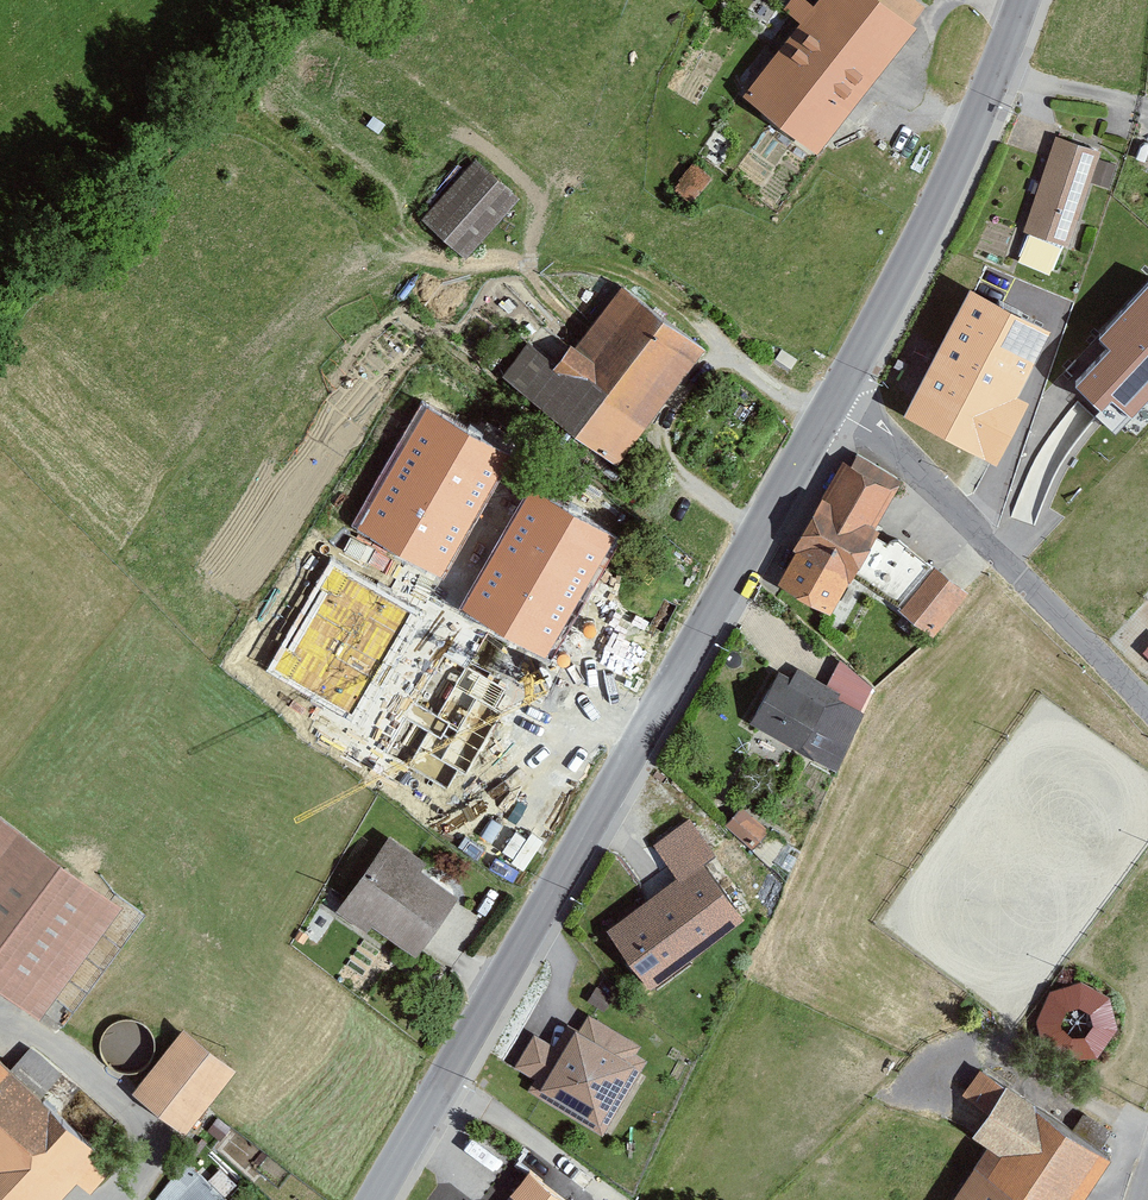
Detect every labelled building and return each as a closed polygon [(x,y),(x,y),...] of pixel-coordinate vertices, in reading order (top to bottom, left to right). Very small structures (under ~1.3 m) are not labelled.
[(887,0),(823,0),(748,94),(820,151),(920,27),(887,0)] [(1105,153),(1057,139),(1028,232),(1076,246),(1105,153)] [(478,152),(422,211),(469,254),(524,195),(478,152)] [(1079,311),(1099,330),(1064,369),(1137,436),(1147,424),(1147,274),(1129,257),(1079,311)] [(627,289),(565,370),(532,345),(510,373),(623,459),(707,350),(627,289)] [(1051,333),(971,291),(905,416),(997,465),(1029,404),(1017,398),(1051,333)] [(507,456),(426,410),(357,529),(438,576),(507,456)] [(901,489),(846,462),(814,526),(868,553),(901,489)] [(613,536),(532,490),(463,610),(543,656),(613,536)] [(868,553),(814,526),(783,586),(838,613),(868,553)] [(414,607),(333,560),(264,680),(345,726),(414,607)] [(972,594),(941,570),(908,614),(939,637),(972,594)] [(865,714),(790,670),(757,725),(800,751),(815,726),(847,745),(865,714)] [(753,840),(767,825),(742,801),(728,816),(753,840)] [(0,821),(0,985),(45,1016),(122,903),(0,821)] [(686,823),(655,843),(680,881),(609,927),(653,993),(754,926),(686,823)] [(464,890),(393,842),(344,913),(415,961),(464,890)] [(1095,1055),(1120,1001),(1057,971),(1031,1025),(1095,1055)] [(635,1057),(543,994),(493,1066),(585,1129),(635,1057)] [(245,1074),(191,1030),(139,1093),(193,1137),(245,1074)] [(0,1054),(0,1199),(60,1199),(103,1156),(0,1054)] [(994,1070),(973,1097),(992,1111),(979,1129),(1002,1146),(961,1199),(1085,1199),(1115,1160),(994,1070)] [(203,1185),(187,1199),(217,1199),(203,1185)]
